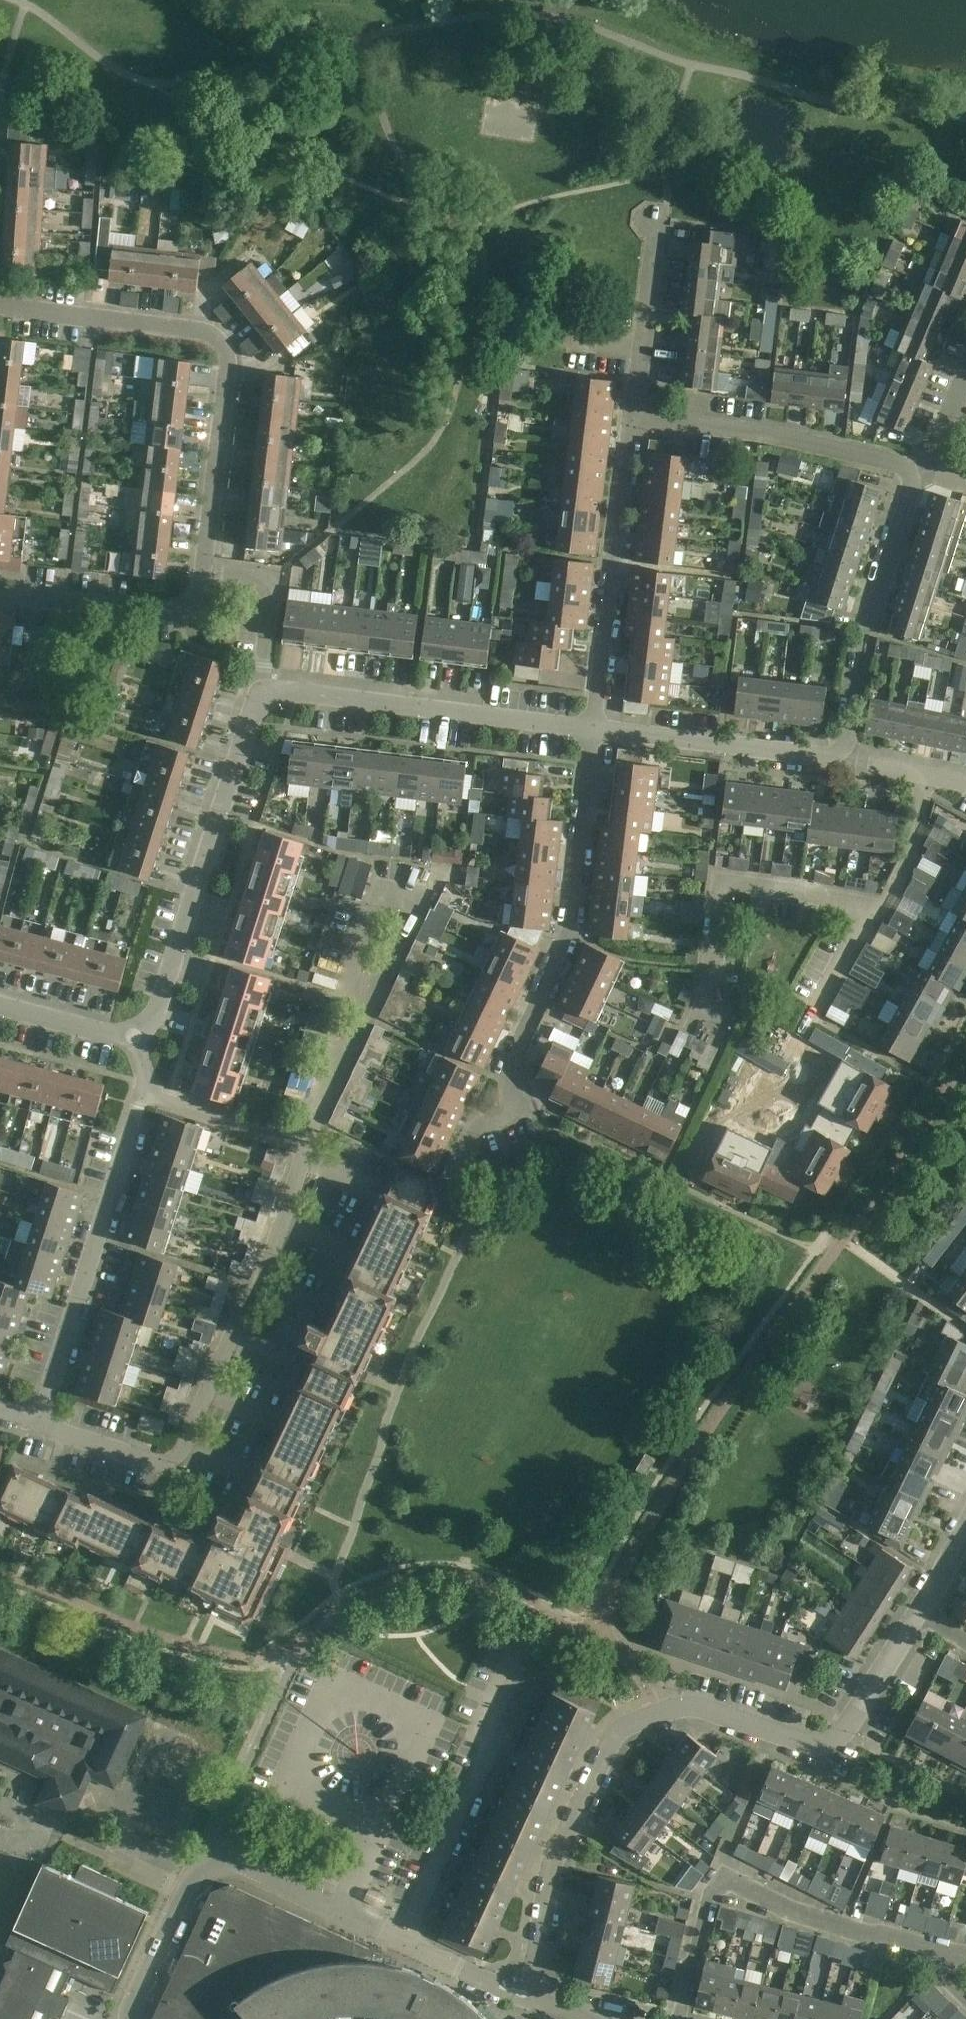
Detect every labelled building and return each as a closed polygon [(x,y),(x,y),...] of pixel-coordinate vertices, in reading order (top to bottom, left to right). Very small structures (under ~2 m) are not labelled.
[(10,164),(45,167),(47,145),(11,142),(10,164)] [(86,170),(96,170),(97,155),(87,154),(86,170)] [(10,164),(8,186),(44,188),(55,189),(56,168),(45,167),(10,164)] [(95,184),(96,170),(86,170),(85,184),(95,184)] [(42,210),(44,188),(8,186),(7,208),(42,210)] [(83,213),(93,214),(94,198),(84,197),(83,213)] [(904,215),(915,220),(919,211),(908,206),(904,215)] [(42,210),(7,208),(5,229),(41,232),(42,210)] [(92,227),(93,214),(83,213),(82,226),(92,227)] [(915,220),(904,215),(900,224),(911,229),(915,220)] [(100,217),(95,269),(111,270),(109,280),(132,283),(136,248),(134,248),(136,236),(110,233),(112,218),(100,217)] [(294,217),(287,228),(303,237),(309,225),(294,217)] [(951,236),(965,242),(965,222),(958,219),(951,236)] [(41,232),(5,229),(4,251),(39,253),(41,232)] [(692,241),(690,259),(723,264),(735,265),(737,265),(738,252),(741,234),(732,233),(703,229),(702,242),(692,241)] [(769,269),(788,271),(792,232),(768,230),(764,269),(769,269)] [(965,262),(965,242),(951,236),(944,252),(965,262)] [(157,250),(153,286),(175,288),(179,253),(178,253),(179,242),(159,239),(157,250)] [(893,239),(889,248),(900,253),(904,244),(893,239)] [(80,256),(90,257),(91,241),(81,240),(80,256)] [(132,283),(153,286),(157,250),(136,248),(132,283)] [(900,253),(889,248),(885,257),(896,262),(900,253)] [(39,253),(4,251),(2,273),(38,275),(39,253)] [(944,252),(937,269),(965,281),(965,262),(944,252)] [(179,253),(175,288),(197,291),(201,255),(179,253)] [(90,257),(80,256),(79,270),(89,270),(90,257)] [(690,259),(687,277),(721,282),(733,283),(735,265),(723,264),(690,259)] [(223,285),(237,302),(265,280),(251,263),(223,285)] [(953,296),(961,299),(965,286),(965,281),(937,269),(930,267),(923,282),(923,283),(953,295),(953,296)] [(769,269),(767,282),(785,284),(786,271),(769,269)] [(356,280),(352,270),(331,280),(335,289),(356,280)] [(879,272),(874,281),(886,286),(890,277),(879,272)] [(685,295),(719,299),(721,282),(687,277),(685,295)] [(237,302),(251,319),(279,297),(265,280),(237,302)] [(882,295),(886,286),(874,281),(871,290),(882,295)] [(946,312),(953,296),(953,295),(923,283),(923,282),(916,299),(946,312)] [(122,291),(120,306),(129,307),(131,292),(122,291)] [(131,292),(129,307),(137,308),(139,293),(131,292)] [(767,294),(765,305),(777,307),(779,296),(767,294)] [(685,295),(683,314),(691,315),(691,314),(724,318),(728,318),(730,302),(718,300),(719,299),(685,295)] [(939,329),(946,312),(916,299),(915,299),(905,295),(898,311),(908,316),(908,315),(939,329)] [(165,296),(163,311),(172,312),(174,297),(165,296)] [(174,297),(172,312),(180,313),(182,298),(174,297)] [(251,319),(265,336),(292,314),(279,297),(251,319)] [(862,308),(861,316),(872,319),(873,319),(875,308),(877,302),(867,297),(862,308)] [(225,301),(214,310),(219,317),(231,308),(225,301)] [(775,324),(777,307),(765,305),(763,322),(775,324)] [(800,320),(801,309),(791,307),(791,308),(789,319),(800,320)] [(231,308),(219,317),(224,324),(236,315),(231,308)] [(811,310),(801,309),(800,320),(809,322),(811,310)] [(835,325),(837,313),(826,311),(825,323),(835,325)] [(837,313),(835,325),(845,326),(846,314),(837,313)] [(292,314),(265,336),(279,353),(306,331),(292,314)] [(689,332),(722,336),(724,318),(691,314),(691,315),(689,332)] [(901,332),(932,345),(939,329),(908,315),(908,316),(901,332)] [(871,328),(873,319),(861,316),(859,325),(871,328)] [(22,363),(25,341),(4,339),(5,330),(0,330),(0,361),(22,363)] [(761,341),(773,342),(774,331),(762,330),(761,341)] [(720,354),(722,336),(689,332),(687,350),(720,354)] [(926,361),(932,345),(901,332),(894,349),(902,352),(925,362),(926,361)] [(252,335),(241,344),(246,351),(258,341),(252,335)] [(258,341),(246,351),(251,357),(263,348),(258,341)] [(773,342),(761,341),(760,350),(772,351),(773,342)] [(867,355),(868,355),(869,344),(856,343),(855,353),(867,355)] [(79,370),(89,371),(91,348),(76,346),(73,369),(80,369),(79,370)] [(718,372),(720,354),(687,350),(684,368),(718,372)] [(902,352),(895,368),(926,381),(933,364),(926,361),(925,362),(902,352)] [(867,364),(868,355),(867,355),(855,353),(854,363),(867,364)] [(96,357),(94,373),(104,374),(106,358),(96,357)] [(156,358),(153,380),(189,384),(191,362),(156,358)] [(771,360),(756,358),(755,367),(758,367),(756,377),(769,378),(771,360)] [(20,385),(22,363),(0,361),(0,383),(20,385)] [(829,375),(825,408),(843,410),(848,377),(849,366),(831,363),(829,375)] [(684,368),(682,386),(715,390),(727,392),(729,374),(718,373),(718,372),(684,368)] [(789,404),(793,370),(775,368),(771,401),(789,404)] [(919,398),(926,381),(895,368),(888,385),(919,398)] [(87,385),(89,371),(79,370),(78,384),(87,385)] [(793,370),(789,404),(807,406),(811,372),(793,370)] [(811,372),(807,406),(825,408),(829,375),(811,372)] [(94,373),(93,386),(102,387),(104,374),(94,373)] [(264,395),(299,399),(301,377),(266,373),(264,395)] [(578,377),(575,399),(613,403),(616,381),(578,377)] [(501,378),(500,389),(512,391),(513,380),(501,378)] [(153,380),(151,402),(186,406),(189,384),(153,380)] [(852,380),(851,391),(862,392),(863,392),(864,381),(852,380)] [(767,382),(756,381),(748,387),(747,397),(765,400),(767,382)] [(17,407),(20,385),(0,383),(0,405),(17,407)] [(241,384),(240,393),(254,394),(256,386),(241,384)] [(912,415),(919,398),(888,385),(881,402),(912,415)] [(512,391),(500,389),(499,398),(511,400),(512,391)] [(862,392),(851,391),(850,400),(862,401),(863,392),(862,392)] [(240,393),(239,401),(254,403),(254,394),(240,393)] [(299,399),(264,395),(261,417),(296,421),(299,399)] [(76,398),(74,413),(84,414),(86,400),(76,398)] [(613,403),(575,399),(573,420),(611,425),(613,403)] [(99,417),(101,401),(91,400),(89,416),(99,417)] [(151,402),(148,423),(183,427),(186,406),(151,402)] [(905,432),(912,415),(881,402),(874,419),(905,432)] [(15,428),(17,407),(0,405),(0,427),(15,428)] [(84,414),(74,413),(72,428),(82,429),(84,414)] [(99,417),(89,416),(88,429),(98,430),(98,425),(114,427),(115,418),(99,417)] [(261,417),(258,438),(294,443),(296,421),(261,417)] [(611,425),(573,420),(570,442),(608,446),(611,425)] [(495,421),(494,432),(506,434),(508,423),(495,421)] [(148,423),(146,445),(181,449),(183,427),(148,423)] [(12,450),(15,428),(0,427),(0,448),(12,450)] [(236,427),(235,435),(249,437),(250,429),(236,427)] [(505,442),(506,434),(494,432),(493,441),(505,442)] [(235,435),(234,444),(248,446),(249,437),(235,435)] [(258,438),(256,460),(291,464),(294,443),(258,438)] [(649,439),(645,474),(683,479),(686,456),(674,455),(675,442),(649,439)] [(69,456),(79,458),(80,443),(70,442),(69,456)] [(608,446),(570,442),(568,463),(606,468),(608,446)] [(86,444),(84,459),(94,460),(96,445),(86,444)] [(146,445),(143,466),(178,470),(181,449),(146,445)] [(10,471),(12,450),(0,448),(0,470),(10,471)] [(802,459),(782,454),(777,472),(797,477),(802,459)] [(77,472),(79,458),(69,456),(67,471),(77,472)] [(92,474),(94,460),(84,459),(82,473),(92,474)] [(256,460),(253,482),(289,486),(291,464),(256,460)] [(767,473),(768,473),(769,463),(757,462),(756,471),(767,473)] [(606,468),(568,463),(565,485),(603,489),(606,468)] [(832,493),(834,494),(876,507),(882,489),(857,481),(861,469),(842,464),(832,493)] [(489,475),(501,477),(503,467),(490,465),(489,475)] [(143,466),(141,488),(176,492),(178,470),(143,466)] [(0,470),(0,492),(7,493),(10,471),(0,470)] [(230,471),(230,479),(244,481),(245,472),(230,471)] [(756,471),(754,489),(765,491),(766,491),(768,473),(767,473),(756,471)] [(645,474),(643,495),(681,500),(683,479),(645,474)] [(500,486),(501,477),(489,475),(488,485),(500,486)] [(230,479),(229,488),(243,489),(244,481),(230,479)] [(253,482),(251,503),(286,507),(289,486),(253,482)] [(107,484),(106,492),(118,493),(119,485),(107,484)] [(64,500),(74,501),(76,486),(66,485),(64,500)] [(603,489),(565,485),(562,506),(600,511),(603,489)] [(81,486),(79,502),(89,503),(91,487),(81,486)] [(141,488),(138,509),(173,513),(176,492),(141,488)] [(754,489),(752,508),(762,509),(763,509),(766,491),(765,491),(754,489)] [(964,521),(965,515),(965,502),(932,491),(926,509),(964,521)] [(839,514),(871,524),(876,507),(834,494),(829,511),(839,514)] [(640,517),(678,521),(681,500),(643,495),(640,517)] [(734,496),(733,506),(746,508),(747,498),(734,496)] [(74,501),(64,500),(63,513),(72,515),(74,501)] [(89,503),(79,502),(78,515),(87,517),(89,503)] [(251,503),(248,525),(283,529),(286,507),(251,503)] [(600,511),(562,506),(560,528),(598,532),(600,511)] [(746,508),(733,506),(732,516),(745,517),(746,508)] [(484,519),(496,520),(497,509),(485,508),(484,519)] [(760,527),(761,527),(763,509),(762,509),(752,508),(749,526),(760,527)] [(138,509),(135,531),(171,535),(173,513),(138,509)] [(825,509),(820,527),(833,531),(865,541),(871,524),(839,514),(829,511),(825,509)] [(964,521),(926,509),(921,526),(959,538),(964,521)] [(225,513),(224,522),(239,524),(240,515),(225,513)] [(25,539),(28,517),(28,516),(5,514),(4,515),(0,514),(0,536),(25,539)] [(637,538),(675,543),(678,521),(640,517),(637,538)] [(495,529),(496,520),(484,519),(483,527),(495,529)] [(224,522),(223,530),(238,532),(239,524),(224,522)] [(283,529),(248,525),(246,547),(281,551),(283,529)] [(749,526),(747,544),(758,545),(759,546),(761,527),(760,527),(749,526)] [(959,538),(921,526),(915,543),(953,556),(959,538)] [(61,528),(59,543),(69,544),(70,529),(61,528)] [(598,532),(560,528),(557,550),(595,555),(598,532)] [(74,545),(83,546),(85,530),(76,529),(74,545)] [(168,557),(171,535),(135,531),(133,552),(168,557)] [(833,531),(828,548),(860,558),(865,541),(833,531)] [(360,547),(362,535),(351,534),(350,546),(360,547)] [(371,536),(362,535),(360,547),(370,549),(371,536)] [(25,539),(0,536),(0,569),(21,571),(25,539)] [(673,565),(675,543),(637,538),(635,560),(673,565)] [(729,539),(728,549),(740,551),(742,540),(729,539)] [(393,551),(403,553),(405,541),(394,540),(393,551)] [(414,542),(405,541),(403,553),(412,554),(414,542)] [(69,544),(59,543),(57,557),(67,558),(69,544)] [(953,556),(915,543),(910,561),(942,571),(948,573),(953,556)] [(82,560),(83,546),(74,545),(72,559),(82,560)] [(314,545),(307,551),(315,561),(322,555),(314,545)] [(444,546),(434,545),(433,557),(443,558),(444,546)] [(828,548),(822,565),(855,576),(860,558),(828,548)] [(477,562),(479,550),(468,549),(467,561),(477,562)] [(740,551),(728,549),(727,558),(739,560),(740,551)] [(479,550),(477,562),(486,563),(488,551),(479,550)] [(746,550),(745,562),(757,564),(758,552),(746,550)] [(123,551),(120,573),(130,575),(165,579),(168,557),(133,552),(123,551)] [(315,561),(307,551),(299,558),(307,568),(315,561)] [(518,553),(506,551),(506,552),(505,561),(517,563),(518,553)] [(556,558),(553,581),(591,585),(594,563),(556,558)] [(904,578),(937,588),(942,571),(910,561),(904,578)] [(475,565),(461,564),(457,598),(471,600),(475,565)] [(822,565),(817,583),(849,593),(855,576),(822,565)] [(492,568),(478,566),(475,587),(489,589),(492,568)] [(633,568),(631,591),(669,595),(671,573),(633,568)] [(504,575),(502,597),(513,598),(516,576),(504,575)] [(764,581),(749,578),(745,600),(760,602),(764,581)] [(931,605),(937,588),(904,578),(899,595),(931,605)] [(550,602),(589,607),(591,585),(553,581),(550,602)] [(844,610),(849,593),(817,583),(812,599),(807,598),(801,618),(831,622),(835,608),(844,610)] [(735,592),(723,590),(721,601),(734,603),(735,592)] [(669,595),(631,591),(628,612),(666,617),(669,595)] [(926,622),(931,605),(899,595),(894,612),(926,622)] [(512,608),(513,598),(502,597),(501,607),(512,608)] [(305,645),(310,603),(288,600),(283,642),(305,645)] [(550,602),(548,622),(548,624),(574,627),(574,628),(586,629),(589,607),(550,602)] [(331,605),(310,603),(305,645),(326,647),(331,605)] [(374,611),(369,653),(391,655),(396,613),(397,604),(389,603),(388,612),(374,611)] [(353,608),(331,605),(326,647),(348,650),(353,608)] [(374,611),(353,608),(348,650),(369,653),(374,611)] [(663,638),(664,637),(666,617),(628,612),(625,635),(632,635),(632,634),(663,638)] [(720,612),(719,623),(731,625),(732,614),(720,612)] [(920,640),(926,622),(894,612),(888,630),(920,640)] [(12,647),(16,615),(0,613),(0,646),(12,647)] [(396,613),(391,655),(413,658),(418,616),(396,613)] [(443,662),(448,620),(426,617),(421,659),(443,662)] [(767,631),(768,619),(758,618),(756,630),(767,631)] [(777,621),(768,619),(767,631),(776,633),(777,621)] [(465,664),(470,622),(448,620),(443,662),(465,664)] [(548,624),(548,622),(532,620),(532,621),(530,642),(529,643),(561,647),(560,648),(571,649),(574,628),(574,627),(548,624)] [(470,622),(465,664),(487,667),(490,640),(492,629),(492,627),(492,625),(470,622)] [(730,634),(731,625),(719,623),(718,632),(730,634)] [(810,637),(811,625),(801,623),(799,636),(810,637)] [(820,626),(811,625),(810,637),(819,638),(820,626)] [(504,630),(492,629),(490,640),(502,641),(504,630)] [(632,635),(630,656),(672,661),(674,640),(674,638),(664,637),(663,638),(632,634),(632,635)] [(45,635),(43,651),(53,652),(55,636),(45,635)] [(116,652),(130,656),(135,641),(121,639),(116,652)] [(960,640),(955,655),(965,659),(965,641),(960,640)] [(558,669),(560,648),(561,647),(529,643),(530,642),(519,641),(519,642),(514,677),(540,680),(542,667),(558,669)] [(890,643),(888,654),(898,656),(900,645),(890,643)] [(900,645),(898,656),(908,658),(910,647),(900,645)] [(0,646),(0,669),(9,670),(12,647),(0,646)] [(182,649),(175,671),(217,684),(224,663),(182,649)] [(53,652),(43,651),(42,665),(51,666),(53,652)] [(130,656),(116,652),(110,673),(123,677),(130,656)] [(925,654),(923,666),(932,668),(935,656),(925,654)] [(713,666),(726,668),(727,657),(715,655),(713,666)] [(672,661),(630,656),(627,677),(669,683),(672,661)] [(935,656),(932,668),(942,669),(944,658),(935,656)] [(956,670),(965,672),(965,663),(958,661),(956,670)] [(726,668),(713,666),(712,675),(725,676),(726,668)] [(217,684),(175,671),(168,692),(210,705),(217,684)] [(123,677),(110,673),(103,694),(116,698),(123,677)] [(669,683),(627,677),(623,712),(649,716),(650,703),(666,705),(669,683)] [(756,717),(761,680),(739,677),(734,715),(756,717)] [(40,679),(38,694),(48,695),(50,680),(40,679)] [(783,682),(761,680),(756,717),(778,720),(783,682)] [(804,685),(783,682),(778,720),(800,723),(804,685)] [(826,687),(804,685),(800,723),(822,725),(826,687)] [(210,705),(168,692),(162,712),(204,726),(210,705)] [(46,709),(48,695),(38,694),(36,708),(46,709)] [(116,698),(103,694),(98,709),(111,713),(116,698)] [(882,735),(889,702),(871,698),(864,732),(882,735)] [(907,706),(900,739),(918,742),(924,709),(925,704),(908,701),(907,706)] [(889,702),(882,735),(900,739),(907,706),(889,702)] [(924,709),(918,742),(935,746),(942,713),(924,709)] [(197,747),(204,726),(162,712),(155,734),(197,747)] [(942,713),(935,746),(953,749),(960,716),(942,713)] [(960,716),(953,749),(965,752),(965,717),(960,716)] [(67,719),(62,736),(75,740),(80,723),(67,719)] [(45,738),(54,741),(58,727),(49,724),(45,738)] [(46,729),(29,727),(28,736),(45,738),(46,729)] [(70,756),(75,740),(62,736),(57,752),(70,756)] [(54,741),(45,738),(41,752),(50,755),(54,741)] [(141,761),(183,774),(189,753),(147,740),(141,761)] [(310,785),(315,743),(293,740),(288,782),(310,785)] [(310,785),(332,787),(337,745),(315,743),(310,785)] [(332,787),(353,790),(358,748),(337,745),(332,787)] [(353,790),(375,793),(380,751),(358,748),(353,790)] [(614,783),(656,788),(659,766),(643,764),(644,751),(618,748),(614,783)] [(375,793),(396,795),(402,754),(380,751),(375,793)] [(396,795),(418,798),(423,756),(402,754),(396,795)] [(418,798),(440,801),(445,759),(423,756),(418,798)] [(536,761),(530,760),(504,757),(500,794),(511,795),(511,794),(542,797),(542,796),(545,775),(535,774),(536,761)] [(445,759),(440,801),(462,803),(462,798),(469,799),(472,775),(465,774),(467,762),(445,759)] [(54,760),(49,778),(62,782),(68,764),(54,760)] [(134,782),(176,795),(183,774),(141,761),(134,782)] [(57,797),(62,782),(49,778),(44,793),(57,797)] [(169,816),(176,795),(134,782),(128,802),(169,816)] [(744,823),(749,785),(726,782),(721,820),(744,823)] [(656,788),(614,783),(611,804),(653,810),(656,788)] [(31,784),(26,798),(35,801),(40,787),(31,784)] [(749,785),(744,823),(765,826),(770,788),(749,785)] [(765,826),(787,828),(792,790),(770,788),(765,826)] [(480,800),(481,790),(471,789),(470,799),(480,800)] [(787,828),(786,838),(807,841),(808,831),(809,831),(812,803),(814,793),(792,790),(787,828)] [(553,798),(542,796),(542,797),(511,794),(511,795),(508,815),(508,816),(524,818),(524,817),(550,820),(550,819),(553,798)] [(703,794),(702,803),(715,804),(716,796),(703,794)] [(31,815),(35,801),(26,798),(21,812),(31,815)] [(41,801),(36,819),(49,823),(54,806),(41,801)] [(163,836),(169,816),(128,802),(121,823),(163,836)] [(829,844),(833,806),(812,803),(809,831),(808,831),(807,841),(829,844)] [(653,810),(611,804),(609,826),(640,830),(640,831),(651,832),(653,810)] [(703,806),(702,815),(714,817),(715,807),(703,806)] [(829,844),(850,846),(855,808),(833,806),(829,844)] [(855,808),(850,846),(872,849),(876,811),(855,808)] [(899,814),(876,811),(872,849),(894,852),(899,814)] [(713,827),(714,817),(702,815),(701,825),(713,827)] [(524,818),(521,839),(559,843),(562,821),(550,819),(550,820),(524,817),(524,818)] [(940,829),(953,836),(953,835),(958,838),(963,829),(957,825),(958,823),(946,817),(940,829)] [(49,823),(36,819),(31,834),(44,838),(49,823)] [(291,830),(302,834),(305,824),(305,823),(295,819),(291,830)] [(156,857),(163,836),(121,823),(114,844),(156,857)] [(305,824),(302,834),(310,837),(314,826),(305,823),(305,824)] [(472,833),(484,834),(485,825),(473,823),(472,833)] [(5,838),(15,841),(19,827),(9,824),(5,838)] [(637,852),(640,831),(640,830),(609,826),(602,825),(599,847),(637,852)] [(252,872),(290,884),(303,842),(266,830),(252,872)] [(484,834),(472,833),(471,842),(483,844),(484,834)] [(338,836),(337,847),(347,848),(348,837),(338,836)] [(929,836),(924,845),(928,847),(938,853),(943,844),(929,836)] [(348,837),(347,848),(356,849),(367,851),(369,839),(348,837)] [(12,855),(15,841),(5,838),(2,852),(12,855)] [(559,843),(521,839),(519,860),(557,864),(559,843)] [(379,852),(389,854),(391,842),(380,841),(379,852)] [(400,843),(391,842),(389,854),(399,855),(400,843)] [(150,879),(156,857),(114,844),(108,865),(150,879)] [(22,857),(39,863),(43,850),(27,845),(22,857)] [(422,858),(432,860),(434,847),(423,846),(422,858)] [(443,848),(434,847),(432,860),(442,861),(443,848)] [(637,852),(599,847),(597,868),(635,873),(637,852)] [(928,847),(917,867),(936,877),(942,866),(933,861),(938,853),(928,847)] [(698,848),(697,859),(709,860),(710,850),(698,848)] [(60,856),(43,850),(39,863),(55,868),(60,856)] [(345,867),(349,857),(338,853),(335,864),(345,867)] [(738,869),(740,857),(730,855),(728,867),(738,869)] [(345,867),(344,873),(367,880),(372,863),(349,856),(349,857),(345,867)] [(750,858),(740,857),(738,869),(748,870),(750,858)] [(80,876),(85,863),(68,858),(64,870),(80,876)] [(709,860),(697,859),(696,868),(708,870),(709,860)] [(557,864),(519,860),(516,881),(554,886),(557,864)] [(771,873),(781,875),(783,863),(773,861),(771,873)] [(4,882),(9,866),(0,863),(0,881),(4,882)] [(101,869),(85,863),(80,876),(97,881),(101,869)] [(783,863),(781,875),(791,876),(792,864),(783,863)] [(466,875),(478,877),(479,866),(467,865),(466,875)] [(925,896),(926,895),(936,877),(917,867),(912,876),(914,878),(909,887),(925,896)] [(632,895),(635,873),(597,868),(594,890),(632,895)] [(813,880),(823,882),(826,871),(826,870),(816,868),(813,880)] [(826,871),(823,882),(833,884),(835,872),(826,870),(826,871)] [(121,889),(125,876),(109,871),(105,884),(121,889)] [(239,913),(277,925),(290,884),(252,872),(239,913)] [(367,880),(344,873),(342,877),(342,878),(339,887),(338,890),(361,898),(367,880)] [(342,878),(342,877),(332,874),(329,884),(339,887),(342,878)] [(477,886),(478,877),(466,875),(465,884),(477,886)] [(125,876),(121,889),(138,894),(142,882),(125,876)] [(865,891),(868,879),(859,877),(856,889),(865,891)] [(868,879),(865,891),(875,893),(878,881),(868,879)] [(554,886),(516,881),(514,903),(551,907),(554,886)] [(909,887),(899,906),(917,916),(923,905),(924,906),(929,897),(926,895),(925,896),(909,887)] [(594,890),(592,911),(629,916),(632,895),(594,890)] [(438,899),(448,904),(452,896),(442,891),(438,899)] [(692,902),(704,903),(705,892),(693,891),(692,902)] [(963,892),(952,912),(959,916),(959,915),(965,919),(965,894),(963,892)] [(330,909),(333,899),(323,896),(320,906),(330,909)] [(444,913),(448,904),(438,899),(434,908),(430,906),(425,918),(445,928),(451,916),(444,913)] [(666,913),(666,919),(681,921),(701,923),(702,912),(703,912),(704,903),(692,902),(683,901),(682,906),(681,915),(666,913)] [(549,930),(551,907),(514,903),(511,925),(549,930)] [(917,916),(899,906),(889,924),(898,930),(906,934),(917,916)] [(629,916),(592,911),(589,934),(627,938),(629,916)] [(14,961),(25,919),(3,913),(0,925),(0,958),(14,961)] [(263,967),(277,925),(239,913),(226,955),(263,967)] [(324,928),(327,918),(316,915),(313,925),(324,928)] [(949,934),(965,943),(965,919),(959,915),(959,916),(949,934)] [(445,928),(425,918),(415,938),(425,942),(430,933),(440,938),(445,928)] [(46,924),(25,919),(14,961),(35,967),(46,924)] [(883,921),(879,930),(893,938),(898,930),(889,924),(883,921)] [(67,930),(46,924),(35,967),(56,973),(67,930)] [(88,936),(67,930),(56,973),(77,978),(88,936)] [(492,950),(530,968),(540,948),(502,930),(492,950)] [(938,953),(965,968),(965,943),(949,934),(938,953)] [(109,941),(88,936),(77,978),(98,984),(109,941)] [(317,949),(320,939),(310,936),(307,946),(317,949)] [(425,942),(415,938),(406,957),(426,967),(432,955),(421,950),(425,942)] [(109,941),(98,984),(119,989),(131,947),(109,941)] [(867,941),(858,957),(872,965),(877,968),(885,952),(871,944),(867,941)] [(577,963),(615,981),(624,961),(586,943),(577,963)] [(521,988),(530,968),(492,950),(483,970),(521,988)] [(698,953),(686,951),(685,961),(697,963),(698,953)] [(928,971),(928,972),(952,985),(951,986),(959,989),(962,984),(965,986),(965,968),(938,953),(928,971)] [(426,967),(406,957),(397,977),(407,981),(411,972),(421,977),(426,967)] [(858,957),(849,973),(868,983),(877,968),(872,965),(858,957)] [(615,981),(577,963),(568,983),(606,1001),(615,981)] [(233,966),(220,1008),(257,1020),(270,978),(233,966)] [(921,967),(910,987),(946,1006),(953,993),(949,990),(951,986),(952,985),(928,972),(928,971),(921,967)] [(307,981),(310,971),(300,968),(297,978),(307,981)] [(474,989),(512,1007),(521,988),(483,970),(474,989)] [(847,976),(837,995),(851,1003),(852,1003),(856,1005),(862,994),(866,987),(847,976)] [(407,981),(397,977),(388,996),(408,1006),(413,994),(403,989),(407,981)] [(596,1021),(606,1001),(568,983),(558,1003),(596,1021)] [(693,993),(682,987),(677,996),(689,1002),(693,993)] [(910,987),(900,1006),(931,1023),(934,1018),(938,1020),(946,1006),(910,987)] [(315,992),(305,988),(301,998),(312,1002),(315,992)] [(464,1009),(502,1027),(512,1007),(474,989),(464,1009)] [(851,1003),(837,995),(826,1015),(844,1025),(850,1013),(847,1011),(851,1003)] [(403,1017),(408,1006),(388,996),(379,1015),(389,1020),(393,1012),(403,1017)] [(900,1006),(889,1025),(925,1044),(932,1030),(928,1028),(931,1023),(900,1006)] [(220,1008),(207,1049),(244,1061),(257,1020),(220,1008)] [(333,1016),(310,1008),(308,1012),(308,1013),(305,1022),(304,1025),(327,1033),(333,1016)] [(308,1013),(308,1012),(298,1009),(295,1019),(305,1022),(308,1013)] [(455,1028),(493,1046),(502,1027),(464,1009),(455,1028)] [(656,1012),(651,1022),(661,1027),(666,1018),(656,1012)] [(657,1036),(661,1027),(651,1022),(646,1030),(657,1036)] [(375,1023),(365,1044),(385,1053),(391,1042),(381,1037),(385,1028),(375,1023)] [(925,1044),(889,1025),(879,1044),(909,1061),(913,1055),(917,1058),(925,1044)] [(852,1048),(816,1027),(809,1040),(845,1060),(852,1048)] [(493,1046),(455,1028),(445,1049),(484,1067),(493,1046)] [(296,1043),(299,1033),(289,1030),(286,1040),(296,1043)] [(695,1049),(700,1038),(690,1033),(684,1044),(695,1049)] [(569,1060),(570,1061),(574,1051),(573,1050),(541,1035),(530,1059),(542,1064),(535,1079),(554,1088),(555,1088),(569,1060)] [(742,1037),(735,1050),(756,1062),(763,1049),(742,1037)] [(612,1049),(621,1053),(626,1042),(617,1038),(612,1049)] [(707,1041),(700,1038),(695,1049),(702,1052),(707,1041)] [(672,1043),(663,1039),(657,1050),(667,1055),(672,1043)] [(635,1046),(626,1042),(621,1053),(630,1057),(635,1046)] [(385,1053),(365,1044),(356,1063),(366,1068),(370,1059),(381,1064),(385,1053)] [(887,1068),(852,1048),(845,1060),(856,1066),(843,1088),(885,1111),(891,1101),(885,1098),(892,1086),(881,1079),(887,1068)] [(231,1103),(244,1061),(207,1049),(193,1091),(231,1103)] [(290,1064),(293,1054),(282,1051),(279,1061),(290,1064)] [(436,1052),(426,1073),(436,1077),(471,1094),(480,1074),(480,1073),(446,1057),(436,1052)] [(9,1104),(20,1061),(0,1056),(0,1101),(9,1104)] [(584,1079),(585,1080),(589,1070),(570,1061),(569,1060),(555,1088),(554,1088),(550,1098),(569,1107),(570,1107),(584,1079)] [(9,1104),(30,1109),(41,1067),(20,1061),(9,1104)] [(366,1068),(356,1063),(347,1083),(367,1092),(373,1080),(362,1075),(366,1068)] [(30,1109),(51,1115),(62,1073),(41,1067),(30,1109)] [(283,1084),(286,1074),(276,1071),(273,1081),(283,1084)] [(62,1073),(51,1115),(72,1120),(83,1078),(62,1073)] [(427,1097),(461,1113),(471,1094),(436,1077),(427,1097)] [(83,1078),(72,1120),(94,1126),(105,1084),(83,1078)] [(603,1088),(585,1080),(584,1079),(570,1107),(569,1107),(566,1113),(586,1123),(603,1088)] [(367,1092),(347,1083),(337,1102),(347,1107),(352,1097),(362,1103),(367,1092)] [(586,1123),(606,1132),(623,1098),(603,1088),(586,1123)] [(732,1092),(723,1088),(719,1100),(728,1104),(732,1092)] [(885,1111),(843,1088),(831,1110),(823,1106),(817,1116),(851,1136),(857,1125),(867,1131),(874,1119),(879,1122),(885,1111)] [(417,1092),(408,1112),(418,1116),(452,1133),(461,1113),(427,1097),(417,1092)] [(606,1132),(626,1141),(642,1107),(623,1098),(606,1132)] [(662,1116),(645,1150),(665,1160),(666,1160),(682,1126),(687,1116),(677,1112),(681,1103),(670,1098),(662,1116)] [(347,1107),(337,1102),(329,1121),(348,1131),(354,1119),(344,1114),(347,1107)] [(272,1120),(275,1110),(264,1106),(261,1116),(272,1120)] [(626,1141),(645,1150),(662,1116),(642,1107),(626,1141)] [(408,1112),(398,1131),(408,1136),(443,1152),(452,1133),(418,1116),(408,1112)] [(157,1135),(197,1148),(204,1127),(164,1114),(157,1135)] [(794,1142),(792,1145),(802,1151),(843,1174),(849,1164),(844,1161),(850,1149),(845,1146),(851,1136),(817,1116),(810,1128),(813,1130),(807,1141),(804,1139),(801,1139),(797,1140),(794,1142)] [(151,1156),(191,1169),(197,1148),(157,1135),(151,1156)] [(443,1152),(408,1136),(399,1156),(433,1173),(443,1152)] [(843,1174),(802,1151),(778,1138),(766,1162),(767,1162),(757,1184),(793,1201),(802,1181),(825,1194),(832,1182),(837,1185),(843,1174)] [(744,1151),(720,1140),(703,1178),(716,1184),(713,1189),(724,1194),(744,1151)] [(19,1150),(2,1145),(0,1151),(0,1159),(14,1163),(19,1150)] [(80,1161),(80,1146),(62,1145),(61,1161),(80,1161)] [(272,1172),(282,1175),(289,1153),(268,1146),(264,1158),(275,1161),(272,1172)] [(35,1156),(19,1150),(14,1163),(31,1168),(35,1156)] [(767,1162),(766,1162),(744,1151),(724,1194),(735,1199),(737,1194),(750,1200),(757,1184),(767,1162)] [(144,1177),(184,1189),(191,1169),(151,1156),(144,1177)] [(39,1171),(57,1177),(61,1163),(43,1158),(39,1171)] [(61,1163),(57,1177),(73,1182),(77,1169),(61,1163)] [(398,1165),(342,1285),(348,1288),(327,1331),(310,1323),(315,1313),(304,1309),(299,1320),(277,1310),(266,1334),(287,1344),(282,1356),(292,1361),(296,1352),(313,1360),(301,1385),(294,1382),(275,1423),(282,1427),(240,1514),(214,1502),(208,1516),(216,1519),(210,1531),(215,1533),(211,1543),(174,1525),(171,1531),(89,1493),(86,1499),(15,1465),(0,1495),(0,1510),(77,1546),(80,1540),(162,1579),(165,1573),(217,1598),(212,1609),(220,1613),(218,1618),(240,1628),(242,1623),(255,1618),(261,1621),(287,1566),(282,1563),(279,1557),(273,1554),(343,1407),(345,1408),(397,1297),(391,1294),(442,1186),(398,1165)] [(254,1189),(275,1196),(282,1175),(272,1172),(269,1179),(259,1176),(254,1189)] [(138,1197),(178,1210),(184,1189),(144,1177),(138,1197)] [(48,1181),(41,1202),(77,1214),(84,1192),(48,1181)] [(259,1213),(269,1216),(275,1196),(254,1189),(251,1199),(262,1202),(259,1213)] [(131,1218),(171,1231),(178,1210),(138,1197),(131,1218)] [(77,1214),(41,1202),(34,1223),(71,1234),(77,1214)] [(956,1215),(965,1222),(965,1209),(962,1206),(956,1215)] [(238,1214),(235,1227),(242,1229),(241,1230),(262,1237),(269,1216),(259,1213),(257,1220),(245,1217),(238,1214)] [(950,1222),(940,1235),(950,1243),(960,1229),(965,1222),(956,1215),(950,1222)] [(171,1231),(131,1218),(124,1239),(165,1252),(171,1231)] [(71,1234),(34,1223),(28,1244),(64,1255),(71,1234)] [(246,1254),(256,1258),(262,1237),(241,1230),(238,1240),(249,1244),(246,1254)] [(13,1239),(6,1259),(21,1264),(58,1276),(64,1255),(28,1244),(13,1239)] [(934,1242),(928,1251),(938,1258),(944,1250),(934,1242)] [(964,1250),(951,1267),(961,1275),(960,1276),(965,1280),(965,1251),(964,1250)] [(938,1258),(928,1251),(922,1258),(932,1266),(938,1258)] [(134,1274),(171,1285),(178,1264),(141,1252),(134,1274)] [(250,1276),(256,1258),(246,1254),(243,1261),(233,1258),(229,1270),(250,1276)] [(21,1264),(15,1284),(15,1285),(30,1290),(51,1297),(58,1276),(21,1264)] [(128,1294),(164,1306),(171,1285),(134,1274),(128,1294)] [(215,1289),(213,1298),(223,1301),(229,1281),(208,1274),(205,1286),(215,1289)] [(960,1276),(947,1294),(944,1292),(943,1291),(941,1291),(939,1291),(938,1292),(935,1297),(965,1321),(965,1280),(960,1276)] [(23,1310),(30,1290),(15,1285),(15,1284),(0,1279),(0,1303),(23,1310)] [(164,1306),(128,1294),(122,1314),(121,1315),(143,1322),(142,1323),(157,1328),(164,1306)] [(196,1315),(217,1322),(223,1301),(213,1298),(210,1307),(199,1303),(196,1315)] [(0,1303),(0,1326),(17,1331),(23,1310),(0,1303)] [(136,1342),(142,1323),(143,1322),(121,1315),(122,1314),(103,1308),(96,1330),(136,1342)] [(923,1317),(911,1311),(907,1320),(919,1326),(923,1317)] [(217,1322),(196,1315),(192,1328),(202,1331),(200,1340),(204,1342),(210,1344),(217,1322)] [(965,1371),(965,1344),(960,1341),(964,1332),(946,1320),(940,1332),(946,1335),(936,1356),(965,1371)] [(10,1352),(17,1331),(0,1326),(0,1349),(10,1352)] [(96,1330),(89,1350),(129,1363),(136,1342),(96,1330)] [(177,1355),(198,1362),(204,1342),(200,1340),(194,1338),(191,1347),(180,1344),(177,1355)] [(889,1357),(900,1363),(905,1353),(894,1347),(889,1357)] [(10,1352),(0,1349),(0,1372),(4,1373),(10,1352)] [(89,1350),(83,1371),(123,1383),(129,1363),(89,1350)] [(192,1382),(198,1362),(177,1355),(173,1367),(184,1370),(181,1379),(192,1382)] [(965,1375),(965,1371),(936,1356),(926,1376),(937,1381),(963,1394),(963,1393),(965,1387),(965,1378),(965,1377),(965,1375)] [(897,1371),(900,1363),(889,1357),(885,1365),(897,1371)] [(116,1405),(123,1383),(83,1371),(76,1392),(116,1405)] [(163,1396),(185,1403),(192,1382),(181,1379),(178,1388),(167,1384),(163,1396)] [(926,1402),(963,1420),(965,1414),(965,1404),(965,1403),(965,1402),(965,1395),(963,1393),(963,1394),(937,1381),(926,1402)] [(869,1398),(880,1403),(885,1394),(874,1388),(869,1398)] [(179,1423),(185,1403),(163,1396),(160,1408),(171,1412),(168,1420),(179,1423)] [(876,1412),(880,1403),(869,1398),(865,1406),(876,1412)] [(963,1420),(926,1402),(916,1422),(949,1438),(952,1431),(956,1433),(963,1420)] [(166,1421),(142,1413),(138,1427),(162,1434),(166,1421)] [(916,1422),(907,1441),(906,1442),(943,1460),(950,1446),(946,1444),(949,1438),(916,1422)] [(849,1439),(860,1445),(865,1435),(854,1429),(849,1439)] [(890,1459),(928,1479),(932,1473),(936,1475),(943,1460),(906,1442),(907,1441),(900,1438),(890,1459)] [(856,1453),(860,1445),(849,1439),(845,1447),(856,1453)] [(646,1475),(649,1470),(656,1459),(646,1453),(636,1469),(646,1475)] [(925,1485),(928,1479),(890,1459),(880,1479),(887,1482),(886,1483),(923,1501),(930,1487),(925,1485)] [(829,1480),(840,1486),(845,1476),(833,1470),(829,1480)] [(840,1486),(829,1480),(825,1489),(835,1495),(840,1486)] [(923,1501),(886,1483),(876,1504),(909,1520),(911,1514),(915,1516),(923,1501)] [(909,1520),(876,1504),(866,1524),(886,1534),(883,1541),(899,1549),(909,1528),(905,1526),(909,1520)] [(869,1538),(858,1531),(853,1537),(864,1545),(869,1538)] [(877,1555),(869,1568),(867,1571),(897,1591),(912,1568),(882,1548),(883,1547),(875,1542),(869,1550),(877,1555)] [(749,1579),(753,1566),(716,1555),(712,1567),(749,1579)] [(853,1593),(883,1613),(897,1591),(867,1571),(869,1568),(861,1563),(855,1573),(863,1578),(854,1591),(853,1593)] [(869,1635),(883,1613),(853,1593),(854,1591),(847,1586),(841,1595),(849,1600),(840,1613),(839,1616),(869,1635)] [(965,1596),(954,1614),(965,1622),(965,1597),(965,1596)] [(651,1645),(675,1653),(690,1607),(666,1599),(651,1645)] [(831,1608),(820,1601),(815,1609),(826,1615),(831,1608)] [(699,1661),(714,1615),(690,1607),(675,1653),(699,1661)] [(855,1658),(869,1635),(839,1616),(840,1613),(833,1608),(827,1617),(834,1622),(824,1638),(855,1658)] [(723,1669),(738,1623),(714,1615),(699,1661),(723,1669)] [(723,1669),(747,1677),(762,1631),(738,1623),(723,1669)] [(762,1631),(747,1677),(771,1685),(786,1639),(762,1631)] [(811,1647),(786,1639),(771,1685),(796,1693),(811,1647)] [(0,1648),(0,1758),(47,1779),(37,1803),(72,1819),(78,1805),(84,1808),(95,1803),(91,1792),(85,1789),(88,1783),(86,1783),(89,1776),(115,1787),(147,1715),(0,1648)] [(951,1673),(958,1676),(965,1663),(958,1659),(951,1673)] [(965,1663),(958,1676),(965,1680),(965,1677),(965,1663)] [(557,1682),(552,1693),(596,1713),(600,1702),(557,1682)] [(534,1732),(577,1752),(596,1713),(552,1693),(534,1732)] [(921,1748),(940,1711),(921,1701),(905,1734),(916,1740),(914,1744),(921,1748)] [(942,1753),(959,1720),(940,1711),(921,1748),(929,1752),(931,1747),(942,1753)] [(965,1751),(965,1724),(959,1720),(942,1753),(953,1759),(950,1763),(958,1767),(965,1751)] [(516,1771),(559,1791),(577,1752),(534,1732),(516,1771)] [(685,1733),(673,1750),(702,1771),(714,1755),(685,1733)] [(661,1766),(690,1788),(702,1771),(673,1750),(661,1766)] [(958,1767),(965,1771),(965,1770),(965,1751),(958,1767)] [(678,1804),(690,1788),(661,1766),(649,1783),(678,1804)] [(757,1799),(752,1810),(771,1818),(776,1807),(790,1774),(771,1766),(765,1778),(757,1799)] [(738,1772),(732,1784),(740,1787),(736,1795),(736,1796),(746,1804),(749,1796),(750,1793),(760,1771),(751,1767),(747,1776),(738,1772)] [(498,1810),(541,1830),(559,1791),(516,1771),(498,1810)] [(790,1774),(776,1807),(795,1815),(809,1782),(790,1774)] [(795,1815),(813,1823),(827,1790),(809,1782),(795,1815)] [(637,1799),(666,1820),(678,1804),(649,1783),(637,1799)] [(813,1823),(809,1834),(827,1842),(832,1831),(846,1798),(827,1790),(813,1823)] [(730,1804),(729,1806),(735,1810),(730,1817),(738,1823),(746,1804),(736,1796),(730,1804)] [(846,1798),(832,1831),(851,1839),(865,1806),(846,1798)] [(654,1837),(666,1820),(637,1799),(625,1815),(654,1837)] [(852,1840),(847,1850),(865,1858),(884,1814),(865,1806),(851,1839),(852,1840)] [(480,1850),(523,1870),(541,1830),(498,1810),(480,1850)] [(649,1857),(642,1853),(654,1837),(625,1815),(613,1832),(621,1838),(611,1852),(641,1869),(649,1857)] [(715,1817),(709,1826),(719,1834),(725,1825),(717,1818),(715,1817)] [(900,1865),(910,1830),(890,1824),(879,1859),(900,1865)] [(718,1834),(708,1826),(703,1834),(713,1841),(718,1834)] [(900,1865),(919,1871),(930,1836),(910,1830),(900,1865)] [(939,1877),(949,1841),(930,1836),(919,1871),(939,1877)] [(935,1891),(955,1897),(959,1883),(962,1872),(965,1856),(965,1846),(949,1841),(939,1877),(935,1891)] [(747,1848),(738,1844),(733,1854),(742,1858),(747,1848)] [(523,1870),(480,1850),(462,1889),(505,1909),(523,1870)] [(700,1857),(694,1866),(704,1873),(710,1865),(700,1857)] [(770,1872),(775,1862),(766,1858),(761,1868),(770,1872)] [(775,1862),(770,1872),(779,1877),(784,1867),(775,1862)] [(43,1863),(6,1944),(17,1949),(12,1959),(4,1962),(7,1970),(0,1986),(0,2018),(49,2018),(52,2013),(58,2016),(66,1999),(60,1996),(70,1973),(112,1992),(149,1911),(117,1896),(123,1883),(81,1864),(75,1878),(43,1863)] [(599,1875),(594,1896),(630,1904),(635,1884),(599,1875)] [(798,1886),(806,1891),(812,1881),(803,1876),(798,1886)] [(820,1885),(812,1881),(806,1891),(815,1895),(820,1885)] [(230,1884),(211,1891),(152,2018),(488,2018),(466,1999),(441,1982),(414,1970),(385,1963),(386,1956),(230,1884)] [(505,1909),(462,1889),(444,1928),(487,1948),(505,1909)] [(892,1897),(871,1890),(868,1903),(865,1913),(874,1916),(875,1915),(885,1919),(892,1897)] [(848,1899),(839,1895),(834,1905),(843,1909),(848,1899)] [(590,1916),(625,1924),(630,1904),(594,1896),(590,1916)] [(720,1904),(716,1917),(722,1919),(720,1926),(733,1931),(735,1925),(740,1910),(720,1904)] [(675,1916),(687,1919),(689,1908),(678,1905),(675,1916)] [(904,1925),(908,1914),(898,1912),(895,1922),(904,1925)] [(746,1928),(742,1938),(752,1941),(755,1931),(760,1916),(750,1913),(746,1928)] [(917,1917),(908,1914),(904,1925),(914,1928),(917,1917)] [(590,1916),(585,1935),(620,1944),(625,1924),(590,1916)] [(757,1931),(755,1939),(762,1942),(762,1940),(769,1919),(760,1916),(755,1931),(757,1931)] [(686,1923),(659,1917),(656,1931),(682,1938),(686,1923)] [(936,1935),(946,1937),(948,1926),(938,1924),(936,1935)] [(948,1926),(946,1937),(956,1938),(958,1928),(948,1926)] [(781,1949),(793,1952),(798,1931),(788,1928),(783,1927),(778,1945),(781,1949)] [(482,1958),(487,1948),(444,1928),(439,1938),(482,1958)] [(807,1934),(798,1931),(793,1952),(805,1955),(809,1952),(814,1936),(807,1934)] [(620,1944),(585,1935),(580,1955),(615,1964),(620,1944)] [(827,1938),(824,1951),(834,1954),(837,1942),(827,1938)] [(837,1942),(834,1954),(843,1957),(847,1944),(837,1942)] [(668,1945),(665,1955),(677,1958),(680,1948),(668,1945)] [(867,1950),(861,1969),(871,1972),(873,1967),(877,1952),(867,1949),(867,1950)] [(610,1984),(615,1964),(580,1955),(575,1976),(610,1984)] [(677,1958),(665,1955),(663,1964),(675,1967),(677,1958)] [(695,2005),(715,2010),(727,1965),(707,1960),(695,2005)] [(727,1965),(715,2010),(735,2015),(744,1979),(734,1977),(737,1967),(727,1965)] [(735,2015),(750,2018),(755,2018),(764,1985),(762,1984),(765,1973),(747,1968),(745,1980),(744,1979),(735,2015)] [(929,1979),(916,1992),(922,1998),(924,2000),(930,2007),(943,1994),(943,1993),(936,1986),(929,1979)] [(669,1988),(658,1985),(656,1994),(667,1997),(669,1988)] [(755,2018),(776,2018),(784,1990),(764,1985),(755,2018)] [(776,2018),(797,2018),(803,1995),(784,1990),(776,2018)] [(839,2018),(861,2018),(866,2000),(845,1994),(842,2005),(843,2005),(839,2018)] [(797,2018),(818,2018),(823,2000),(803,1995),(797,2018)] [(818,2018),(839,2018),(843,2005),(842,2005),(823,2000),(818,2018)] [(956,2011),(949,2003),(940,2012),(947,2018),(948,2018),(956,2011)] [(948,2018),(961,2018),(963,2017),(965,2014),(959,2008),(957,2011),(948,2018)]
